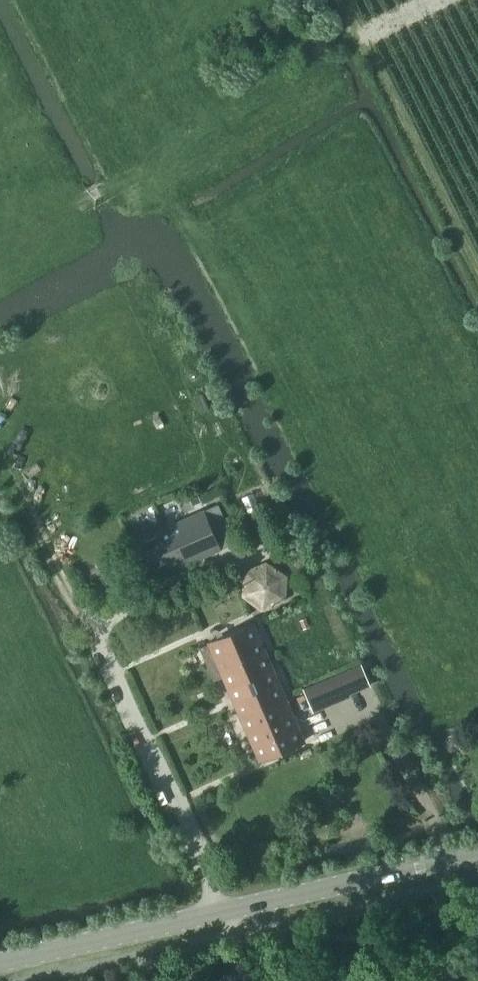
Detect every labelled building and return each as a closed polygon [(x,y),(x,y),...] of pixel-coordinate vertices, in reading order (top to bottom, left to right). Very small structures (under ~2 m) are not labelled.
[(153,578),(221,549),(203,510),(136,539),(153,578)] [(257,608),(294,593),(284,567),(275,571),(270,558),(241,570),(257,608)] [(240,716),(286,696),(253,622),(207,642),(240,716)] [(313,711),(348,696),(339,673),(304,689),(313,711)] [(259,760),(305,740),(286,696),(240,716),(259,760)] [(303,708),(309,705),(306,699),(300,702),(303,708)]
